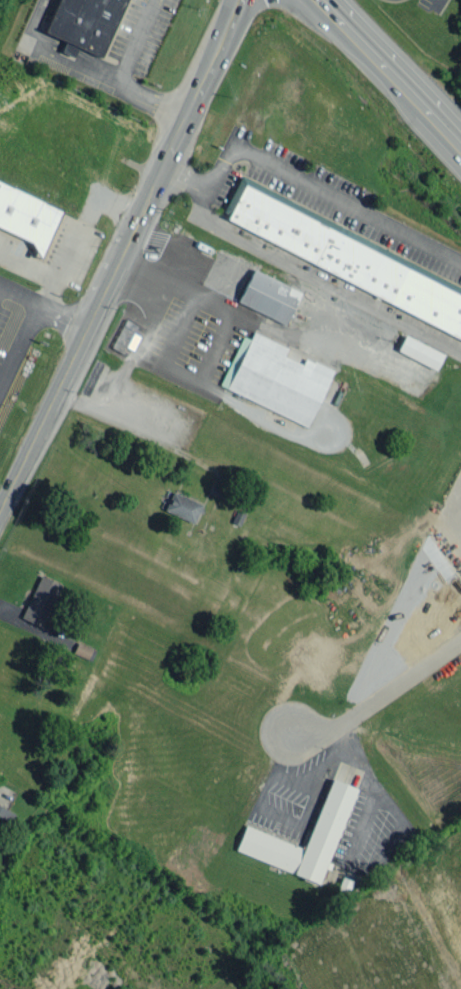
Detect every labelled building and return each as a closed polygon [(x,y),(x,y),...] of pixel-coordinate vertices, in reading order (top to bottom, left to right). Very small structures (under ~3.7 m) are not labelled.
[(126,0),(59,0),(45,33),(102,57),(126,0)] [(238,179),(219,220),(460,334),(460,284),(238,179)] [(0,183),(0,229),(45,248),(62,209),(0,183)] [(299,290),(250,270),(237,304),(286,323),(299,290)] [(139,336),(133,333),(137,324),(125,319),(112,347),(123,352),(125,347),(133,350),(139,336)] [(219,387),(308,425),(332,369),(305,357),(302,364),(283,356),(287,347),(253,332),(250,339),(242,336),(219,387)] [(397,350),(436,369),(443,353),(404,335),(397,350)] [(201,504),(172,491),(164,510),(193,522),(201,504)] [(20,617),(40,627),(60,584),(40,575),(20,617)] [(321,883),(355,787),(330,778),(305,848),(245,826),(235,851),(321,883)] [(7,828),(14,813),(0,806),(0,824),(7,828)]
